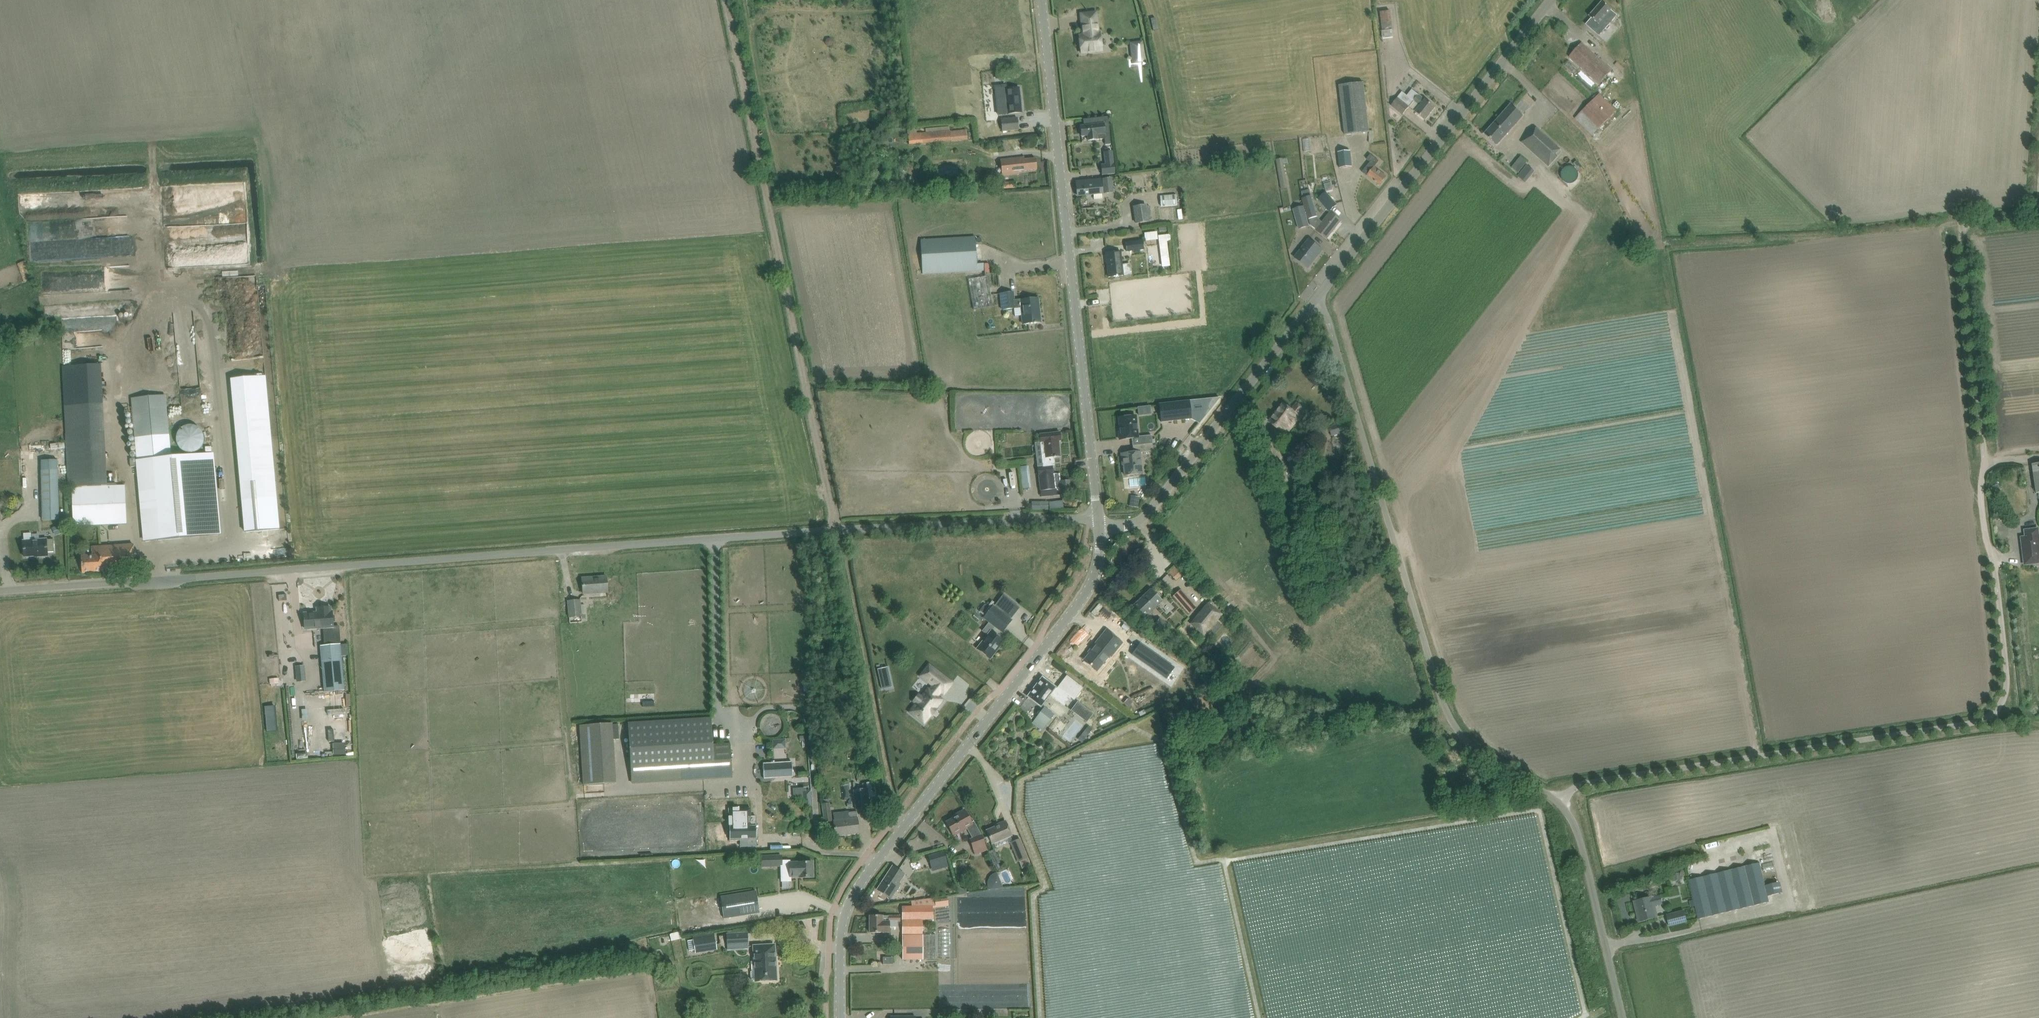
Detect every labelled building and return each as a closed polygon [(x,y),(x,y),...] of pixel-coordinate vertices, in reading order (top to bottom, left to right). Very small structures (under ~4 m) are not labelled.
[(1592,18),(1588,22),(1592,26),(1590,28),(1599,36),(1617,16),(1611,10),(1610,8),(1602,2),(1589,17),(1592,18)] [(1078,34),(1080,55),(1102,53),(1100,31),(1099,31),(1098,11),(1079,13),(1081,34),(1078,34)] [(1391,11),(1380,11),(1382,31),(1393,30),(1391,11)] [(1608,30),(1603,37),(1616,46),(1621,39),(1608,30)] [(1131,44),(1133,54),(1143,53),(1141,43),(1131,44)] [(1599,84),(1611,70),(1582,43),(1569,57),(1599,84)] [(1443,69),(1435,78),(1441,84),(1449,75),(1443,69)] [(1345,134),(1370,131),(1364,83),(1339,85),(1345,134)] [(1006,85),(995,87),(998,114),(1012,113),(1022,112),(1019,88),(1009,89),(1006,89),(1006,85)] [(1407,106),(1418,114),(1425,120),(1435,108),(1412,90),(1407,96),(1402,92),(1397,98),(1391,106),(1401,114),(1407,106)] [(1592,135),(1616,111),(1599,94),(1575,118),(1592,135)] [(1511,105),(1485,134),(1497,145),(1523,116),(1511,105)] [(899,110),(887,112),(887,118),(900,116),(899,110)] [(1001,119),(1002,131),(1019,129),(1017,117),(1001,119)] [(1081,136),(1087,135),(1088,140),(1104,139),(1105,145),(1110,144),(1108,117),(1083,119),(1084,126),(1080,126),(1081,136)] [(1536,129),(1532,133),(1530,132),(1521,142),(1549,166),(1557,156),(1556,155),(1560,150),(1536,129)] [(968,139),(967,131),(954,132),(953,131),(950,131),(917,133),(909,134),(910,145),(952,141),(968,139)] [(1336,133),(1325,133),(1325,141),(1335,141),(1336,133)] [(1324,134),(1275,137),(1275,149),(1324,146),(1324,134)] [(800,154),(800,142),(789,142),(789,154),(800,154)] [(1350,151),(1338,153),(1340,168),(1352,167),(1350,151)] [(1380,186),(1387,177),(1374,167),(1379,161),(1371,154),(1367,159),(1371,162),(1362,172),(1380,186)] [(1014,158),(1000,160),(1001,173),(1036,169),(1035,158),(1024,159),(1024,157),(1014,158)] [(1283,158),(1276,160),(1281,190),(1288,188),(1283,158)] [(1116,174),(1114,161),(1109,162),(1110,166),(1103,167),(1104,175),(1116,174)] [(1570,164),(1570,180),(1584,179),(1583,163),(1570,164)] [(1527,165),(1518,175),(1526,182),(1535,171),(1527,165)] [(1104,194),(1113,193),(1112,177),(1103,179),(1104,194)] [(1101,179),(1086,181),(1076,182),(1077,196),(1102,194),(1101,179)] [(1337,205),(1326,192),(1318,198),(1329,212),(1337,205)] [(1177,205),(1176,194),(1160,196),(1161,207),(1177,205)] [(1310,225),(1319,232),(1327,238),(1341,221),(1331,213),(1323,223),(1316,218),(1311,196),(1302,198),(1310,225)] [(1148,206),(1148,204),(1134,207),(1136,223),(1150,220),(1150,218),(1152,217),(1150,206),(1148,206)] [(1299,229),(1309,226),(1303,207),(1294,209),(1299,229)] [(1157,232),(1144,233),(1145,241),(1157,239),(1157,232)] [(921,240),(923,274),(983,270),(983,263),(977,264),(975,237),(921,240)] [(1294,257),(1308,268),(1322,250),(1309,239),(1294,257)] [(1144,249),(1143,240),(1125,242),(1127,251),(1144,249)] [(1167,247),(1159,248),(1162,267),(1170,266),(1167,247)] [(1120,251),(1115,252),(1106,253),(1108,277),(1123,275),(1120,251)] [(32,257),(25,259),(27,271),(35,269),(32,257)] [(968,279),(974,310),(992,306),(987,276),(968,279)] [(1001,310),(1015,309),(1014,291),(1000,293),(1001,310)] [(1041,322),(1038,298),(1018,300),(1014,301),(1015,309),(1019,308),(1021,324),(1033,323),(1036,323),(1036,322),(1041,322)] [(99,316),(73,315),(72,325),(98,326),(99,316)] [(108,483),(104,403),(102,364),(62,366),(64,405),(69,488),(71,488),(117,485),(116,483),(108,483)] [(280,529),(265,376),(231,379),(245,532),(280,529)] [(138,458),(130,459),(131,467),(139,466),(145,541),(219,535),(212,453),(171,457),(165,395),(132,398),(138,458)] [(1189,401),(1159,404),(1161,422),(1191,419),(1199,423),(1220,397),(1189,401)] [(1270,422),(1286,434),(1306,408),(1297,401),(1290,410),(1283,404),(1270,422)] [(209,406),(210,413),(205,414),(206,420),(219,419),(218,405),(209,406)] [(1337,426),(1330,428),(1332,435),(1346,431),(1340,411),(1333,413),(1337,426)] [(1132,438),(1132,445),(1152,443),(1151,435),(1138,437),(1135,416),(1118,418),(1120,428),(1118,428),(1120,440),(1132,438)] [(204,443),(205,438),(204,434),(202,430),(199,427),(195,425),(191,424),(186,425),(182,427),(179,430),(177,434),(177,438),(177,443),(179,447),(182,450),(186,452),(191,452),(195,452),(199,450),(202,447),(204,443)] [(1036,443),(1035,443),(1038,465),(1041,496),(1062,494),(1060,474),(1054,475),(1053,465),(1055,465),(1054,456),(1060,456),(1058,441),(1061,441),(1060,432),(1050,433),(1040,434),(1041,443),(1036,443)] [(1153,451),(1152,443),(1132,445),(1133,452),(1121,454),(1122,465),(1124,465),(1125,475),(1142,474),(1140,453),(1153,451)] [(1283,461),(1272,465),(1279,484),(1279,485),(1289,481),(1283,461)] [(1027,465),(1019,466),(1020,475),(1027,474),(1027,465)] [(43,520),(60,520),(59,469),(42,470),(43,520)] [(1069,480),(1061,481),(1062,494),(1070,493),(1069,480)] [(117,485),(71,488),(74,526),(127,523),(125,485),(117,485)] [(1130,498),(1129,506),(1138,508),(1139,500),(1130,498)] [(1062,500),(1049,502),(1050,510),(1063,508),(1062,500)] [(1032,502),(1031,510),(1048,510),(1048,502),(1032,502)] [(60,524),(52,527),(55,535),(63,532),(60,524)] [(2035,563),(2038,563),(2038,542),(2037,529),(2025,531),(2026,537),(2021,538),(2025,564),(2035,563)] [(23,540),(22,540),(24,558),(34,557),(34,558),(49,557),(49,552),(54,551),(53,539),(48,539),(48,538),(32,539),(31,533),(24,534),(24,540),(23,540)] [(92,547),(93,555),(81,556),(82,573),(142,569),(142,560),(134,560),(133,544),(92,547)] [(1176,581),(1187,571),(1179,563),(1168,572),(1176,581)] [(590,583),(590,591),(616,591),(616,582),(590,583)] [(1188,614),(1197,606),(1181,588),(1172,596),(1188,614)] [(1162,601),(1151,589),(1131,608),(1143,619),(1162,601)] [(990,659),(997,651),(1004,642),(1002,640),(994,634),(991,632),(995,627),(1002,633),(1012,620),(1010,619),(1019,608),(1003,595),(995,606),(993,605),(983,618),(988,622),(982,630),(987,634),(976,648),(990,659)] [(589,616),(588,598),(568,598),(569,616),(589,616)] [(1223,614),(1208,602),(1189,623),(1205,636),(1223,614)] [(324,646),(341,644),(340,626),(333,626),(333,621),(332,611),(331,611),(331,607),(323,608),(323,612),(317,612),(304,613),(305,629),(315,629),(323,628),(324,646)] [(1155,617),(1153,620),(1156,622),(1153,625),(1161,632),(1168,624),(1160,617),(1158,619),(1155,617)] [(1140,628),(1136,632),(1144,639),(1147,635),(1140,628)] [(1106,630),(1082,660),(1097,672),(1103,664),(1104,666),(1123,643),(1106,630)] [(321,646),(326,692),(345,691),(344,673),(342,656),(348,655),(347,643),(341,644),(324,646),(321,646)] [(1140,644),(1132,655),(1166,679),(1174,668),(1140,644)] [(889,675),(888,667),(878,670),(879,677),(889,675)] [(910,711),(904,718),(918,729),(924,721),(925,722),(930,715),(929,715),(936,706),(931,702),(934,698),(937,700),(946,690),(923,672),(915,682),(928,692),(923,698),(921,696),(914,705),(912,703),(907,709),(910,711)] [(1042,678),(1028,696),(1036,702),(1038,704),(1047,692),(1064,705),(1070,697),(1074,700),(1083,688),(1067,676),(1058,687),(1057,689),(1050,684),(1042,678)] [(1199,680),(1196,687),(1206,690),(1209,684),(1199,680)] [(1147,705),(1161,700),(1157,689),(1143,694),(1147,705)] [(1128,698),(1124,703),(1124,704),(1128,707),(1133,702),(1128,698)] [(1108,699),(1105,705),(1123,717),(1127,712),(1108,699)] [(1093,713),(1078,701),(1072,710),(1087,722),(1093,713)] [(274,706),(264,707),(267,732),(277,731),(274,706)] [(1054,715),(1046,708),(1044,707),(1032,723),(1042,731),(1054,715)] [(711,718),(629,723),(632,784),(732,778),(730,743),(712,744),(711,718)] [(612,724),(579,726),(583,785),(616,783),(612,724)] [(1082,734),(1078,739),(1082,743),(1086,737),(1082,734)] [(792,762),(763,764),(764,779),(793,777),(792,762)] [(853,790),(855,799),(856,809),(870,808),(869,799),(876,798),(874,782),(866,783),(867,788),(853,790)] [(805,806),(811,806),(810,790),(802,791),(803,800),(804,800),(805,806)] [(823,803),(822,804),(824,822),(832,821),(830,803),(829,799),(823,800),(823,803)] [(729,809),(730,833),(730,841),(756,840),(756,816),(750,816),(750,808),(729,809)] [(957,816),(946,822),(951,831),(953,834),(966,826),(970,833),(973,838),(969,840),(973,849),(975,855),(987,849),(982,835),(978,829),(974,821),(971,823),(969,819),(964,810),(956,814),(957,816)] [(848,812),(849,819),(834,821),(834,826),(835,836),(859,833),(856,811),(848,812)] [(986,830),(992,844),(1012,836),(1005,821),(998,824),(998,825),(986,830)] [(1796,823),(1785,822),(1785,838),(1795,839),(1796,823)] [(769,829),(769,838),(786,838),(786,829),(769,829)] [(1028,857),(1020,838),(1010,842),(1018,862),(1028,857)] [(994,849),(988,852),(994,865),(1000,862),(994,849)] [(944,851),(928,856),(931,866),(947,862),(944,851)] [(771,856),(761,856),(762,866),(771,866),(781,866),(782,866),(782,860),(782,855),(771,856)] [(985,874),(994,870),(990,859),(980,863),(985,874)] [(782,866),(781,866),(782,881),(791,881),(791,876),(800,876),(800,877),(813,877),(812,862),(800,862),(800,861),(790,862),(790,860),(782,860),(782,866)] [(1805,887),(1810,885),(1805,862),(1799,863),(1805,887)] [(1689,880),(1696,910),(1698,919),(1769,902),(1767,896),(1782,893),(1779,882),(1765,886),(1759,863),(1689,880)] [(882,883),(878,890),(891,899),(896,892),(894,891),(905,874),(901,872),(892,866),(882,883)] [(1680,872),(1672,874),(1673,881),(1682,879),(1680,872)] [(988,881),(987,885),(989,890),(1003,888),(998,873),(993,874),(989,877),(988,881)] [(919,894),(929,882),(921,876),(911,887),(919,894)] [(756,891),(721,897),(724,918),(759,912),(756,891)] [(902,959),(923,959),(923,920),(932,920),(933,908),(948,906),(946,896),(912,901),(912,905),(903,905),(902,959)] [(1637,915),(1639,922),(1658,917),(1655,906),(1662,904),(1660,896),(1653,898),(1653,897),(1634,901),(1636,909),(1639,908),(1640,913),(1637,915)] [(1667,915),(1667,917),(1669,926),(1687,922),(1684,911),(1667,915)] [(900,916),(880,916),(870,916),(870,933),(889,933),(889,927),(897,927),(898,926),(898,921),(901,921),(900,916)] [(726,933),(727,949),(747,948),(747,945),(749,945),(748,932),(726,933)] [(693,940),(687,940),(689,951),(695,950),(695,953),(717,950),(714,935),(693,938),(693,940)] [(774,962),(773,945),(753,946),(754,971),(752,971),(751,972),(751,980),(752,981),(777,980),(776,966),(774,966),(774,962)] [(873,975),(872,981),(879,983),(880,977),(873,975)]
